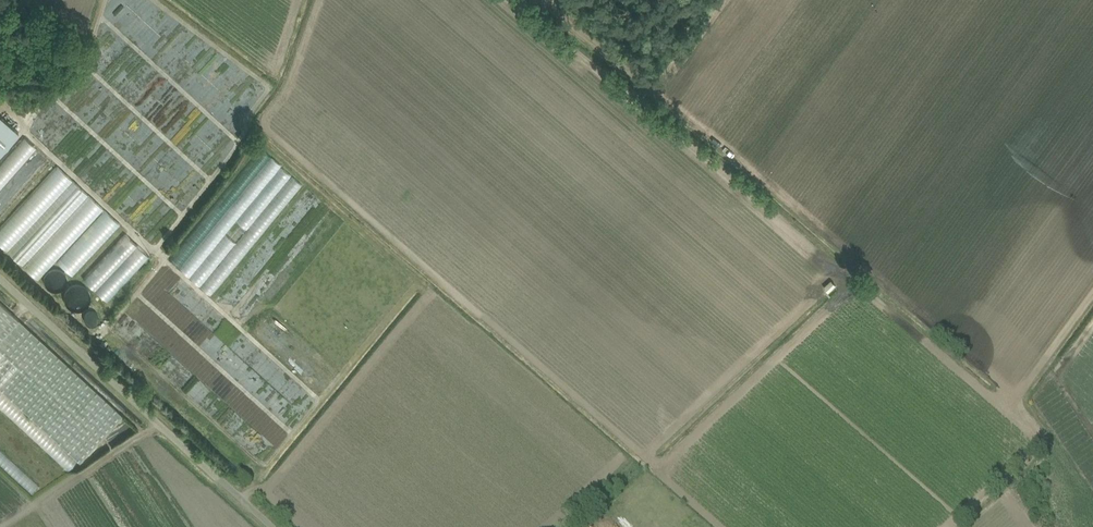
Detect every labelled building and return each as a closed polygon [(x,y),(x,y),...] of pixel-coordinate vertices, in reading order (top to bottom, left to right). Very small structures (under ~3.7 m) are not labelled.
[(8,143),(18,132),(0,116),(0,152),(8,143)] [(54,163),(55,162),(27,137),(0,168),(0,242),(53,288),(66,272),(69,274),(107,230),(98,222),(109,210),(54,163)] [(130,234),(87,280),(112,303),(155,258),(130,234)] [(103,249),(109,254),(114,249),(108,244),(103,249)] [(831,281),(824,287),(828,291),(835,285),(831,281)] [(122,415),(0,302),(0,388),(80,462),(122,415)] [(99,319),(99,318),(99,317),(99,315),(98,314),(96,312),(95,311),(93,311),(90,311),(88,311),(87,312),(85,314),(85,315),(84,315),(84,316),(84,317),(84,319),(84,320),(85,321),(85,322),(87,324),(88,324),(90,325),(91,325),(92,326),(92,325),(93,325),(95,324),(96,324),(98,322),(98,321),(99,319)] [(248,458),(241,463),(251,477),(259,472),(248,458)]
